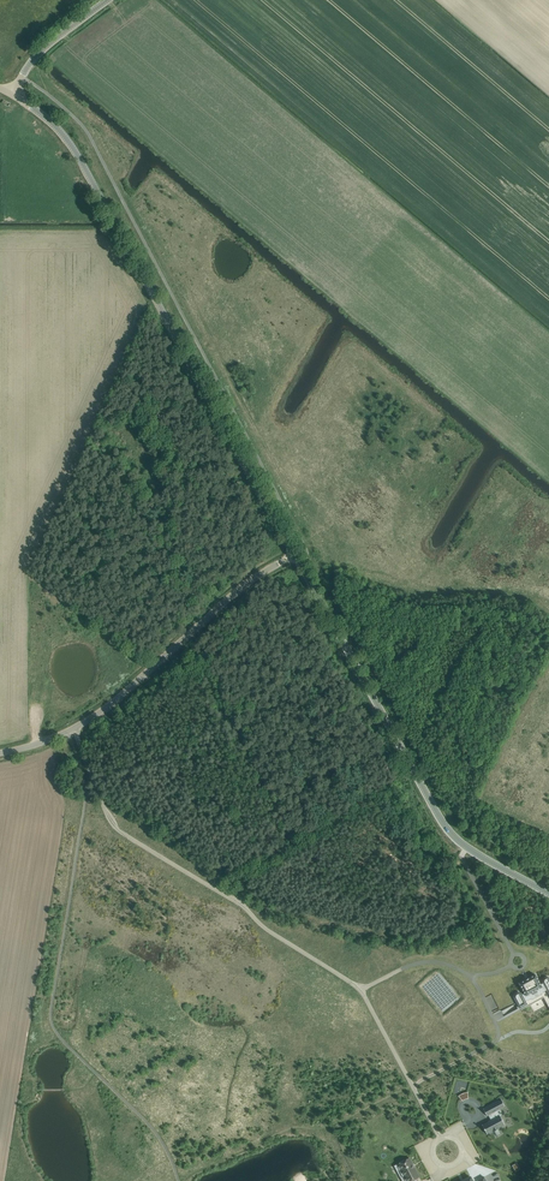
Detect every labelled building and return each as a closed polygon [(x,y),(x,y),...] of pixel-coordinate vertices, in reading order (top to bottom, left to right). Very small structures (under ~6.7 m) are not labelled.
[(514,996),(515,998),(521,1010),(544,998),(548,1005),(548,978),(547,977),(545,978),(543,980),(543,983),(541,984),(536,974),(519,983),(525,993),(522,995),(520,993),(517,993),(515,994),(514,996)] [(502,1010),(504,1015),(518,1008),(516,1003),(502,1010)] [(459,1094),(461,1087),(468,1089),(470,1082),(457,1079),(453,1093),(459,1094)] [(461,1100),(469,1099),(468,1092),(459,1093),(461,1100)] [(494,1132),(499,1129),(498,1128),(505,1124),(500,1116),(499,1116),(496,1111),(505,1106),(501,1099),(483,1109),(487,1116),(489,1115),(491,1120),(482,1125),(487,1134),(493,1131),(494,1132)] [(469,1133),(463,1136),(469,1150),(476,1147),(469,1133)] [(401,1170),(400,1171),(402,1176),(404,1175),(407,1180),(414,1180),(420,1177),(410,1158),(404,1161),(403,1160),(399,1162),(400,1163),(398,1164),(401,1170)]
